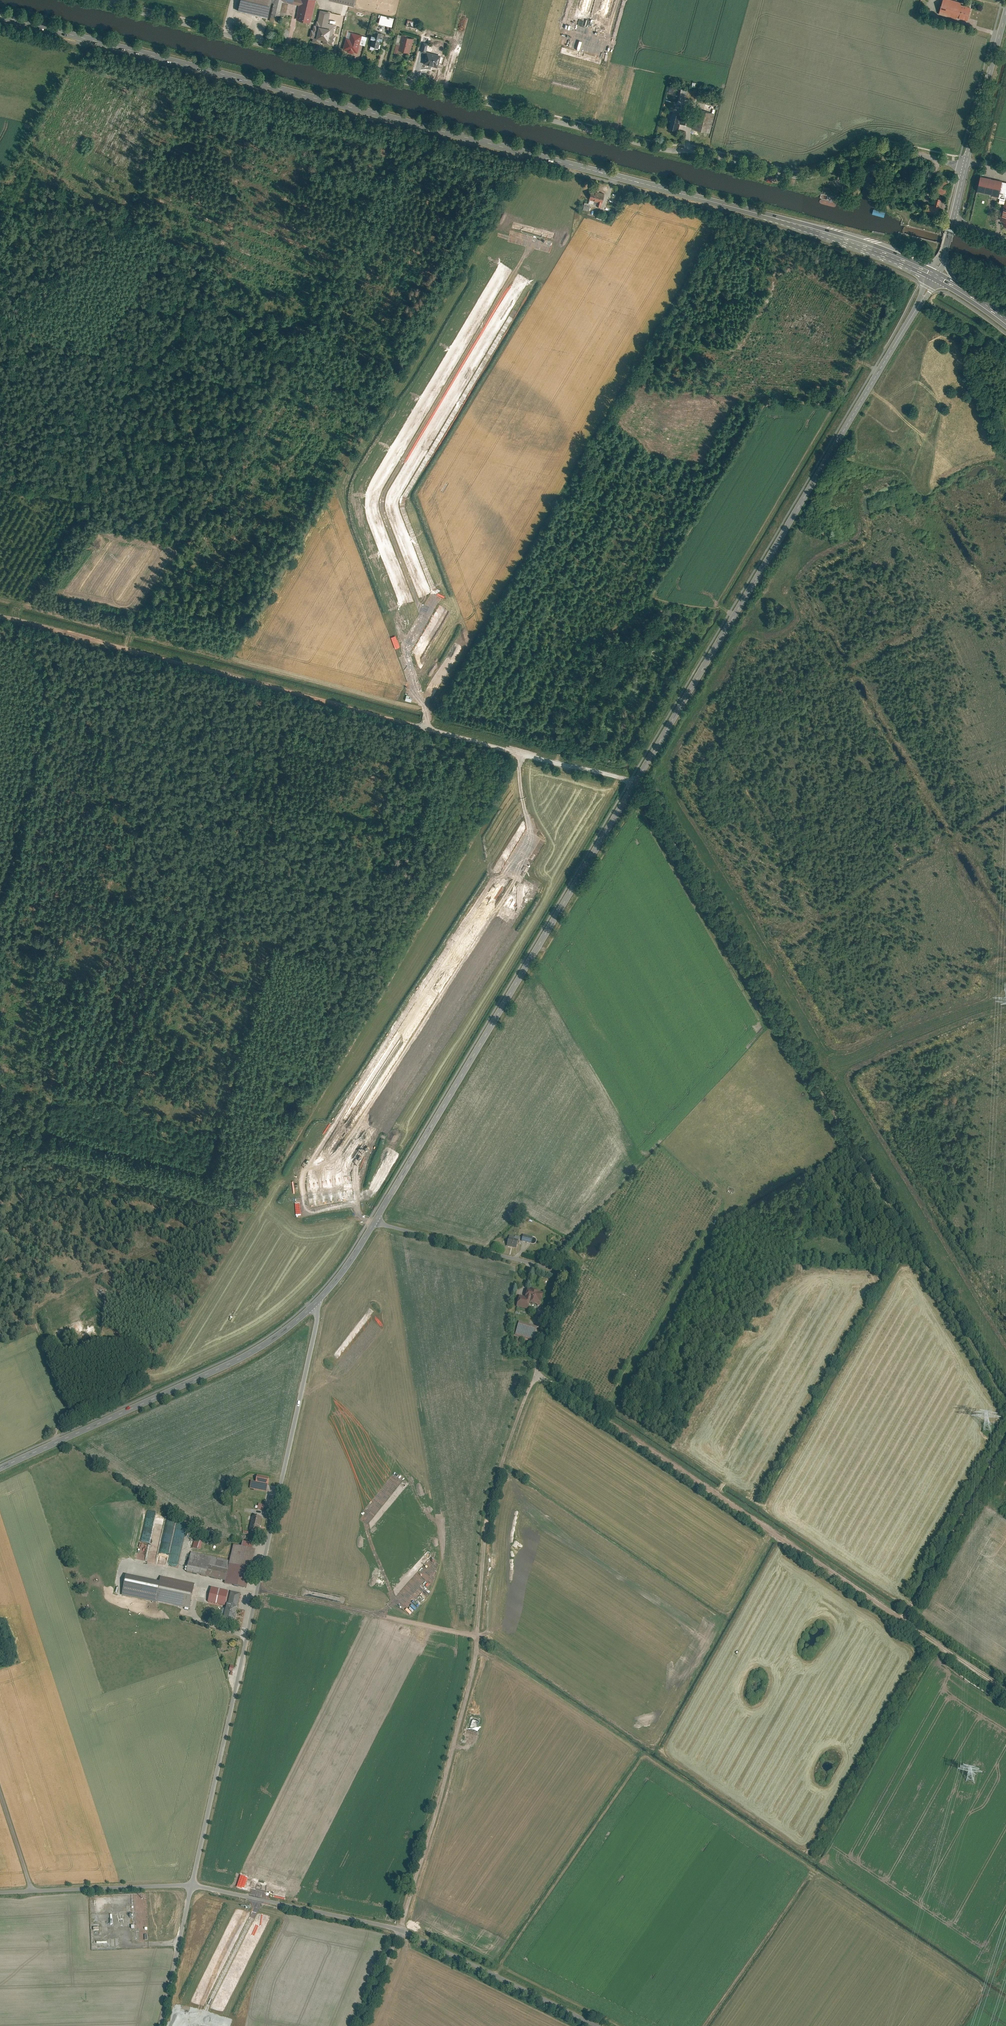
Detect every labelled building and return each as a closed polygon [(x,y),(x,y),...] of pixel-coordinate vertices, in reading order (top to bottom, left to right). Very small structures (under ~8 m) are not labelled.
[(240,10),(270,17),(274,0),(243,0),(240,10)] [(271,17),(279,19),(283,1),(283,0),(275,0),(271,17)] [(311,36),(313,27),(310,27),(317,0),(301,0),(300,5),(298,14),(299,15),(295,30),(301,32),(301,29),(305,29),(303,34),(311,36)] [(954,0),(943,0),(939,14),(957,20),(958,17),(968,20),(972,7),(961,4),(962,2),(954,0)] [(395,17),(382,14),(380,23),(393,26),(395,17)] [(339,22),(323,18),(317,41),(334,45),(339,22)] [(417,21),(409,19),(407,25),(416,27),(417,21)] [(384,32),(376,30),(375,34),(374,34),(373,38),(374,38),(372,45),(380,47),(382,40),(384,41),(385,36),(383,36),(384,32)] [(362,35),(349,31),(345,49),(357,53),(362,35)] [(414,38),(404,36),(401,44),(400,50),(411,52),(414,38)] [(442,55),(428,51),(425,63),(439,67),(442,55)] [(692,89),(682,87),(680,95),(690,98),(692,89)] [(697,108),(692,127),(710,132),(715,113),(697,108)] [(682,114),(672,112),(669,126),(679,129),(682,114)] [(1003,182),(981,176),(977,192),(999,197),(1003,182)] [(606,193),(593,190),(591,198),(600,201),(599,204),(602,205),(606,193)] [(937,195),(935,204),(929,203),(928,211),(940,213),(942,196),(937,195)] [(886,206),(874,202),(872,208),(884,211),(886,206)] [(531,1235),(523,1233),(521,1240),(530,1242),(531,1235)] [(518,1238),(508,1236),(506,1246),(516,1248),(518,1238)] [(550,1254),(552,1257),(559,1251),(557,1249),(550,1254)] [(524,1297),(519,1296),(516,1306),(528,1309),(529,1303),(540,1305),(543,1291),(526,1288),(524,1297)] [(537,1326),(519,1321),(515,1335),(533,1340),(537,1326)] [(270,1480),(258,1478),(257,1484),(253,1484),(251,1491),(267,1494),(270,1480)] [(147,1510),(140,1550),(148,1551),(156,1511),(147,1510)] [(263,1519),(254,1517),(250,1532),(260,1535),(263,1519)] [(201,1549),(203,1541),(195,1539),(192,1547),(201,1549)] [(230,1559),(192,1550),(187,1571),(227,1581),(227,1583),(247,1588),(257,1550),(252,1549),(254,1543),(243,1541),(242,1546),(234,1544),(230,1559)] [(196,1585),(162,1578),(161,1585),(128,1578),(124,1596),(190,1610),(196,1585)] [(229,1593),(211,1589),(208,1604),(226,1608),(229,1593)] [(242,1596),(231,1593),(225,1625),(236,1627),(242,1596)] [(150,1894),(150,1906),(153,1906),(153,1898),(157,1897),(157,1899),(159,1899),(159,1893),(150,1894)] [(159,1939),(171,1939),(171,1928),(159,1929),(159,1939)]
